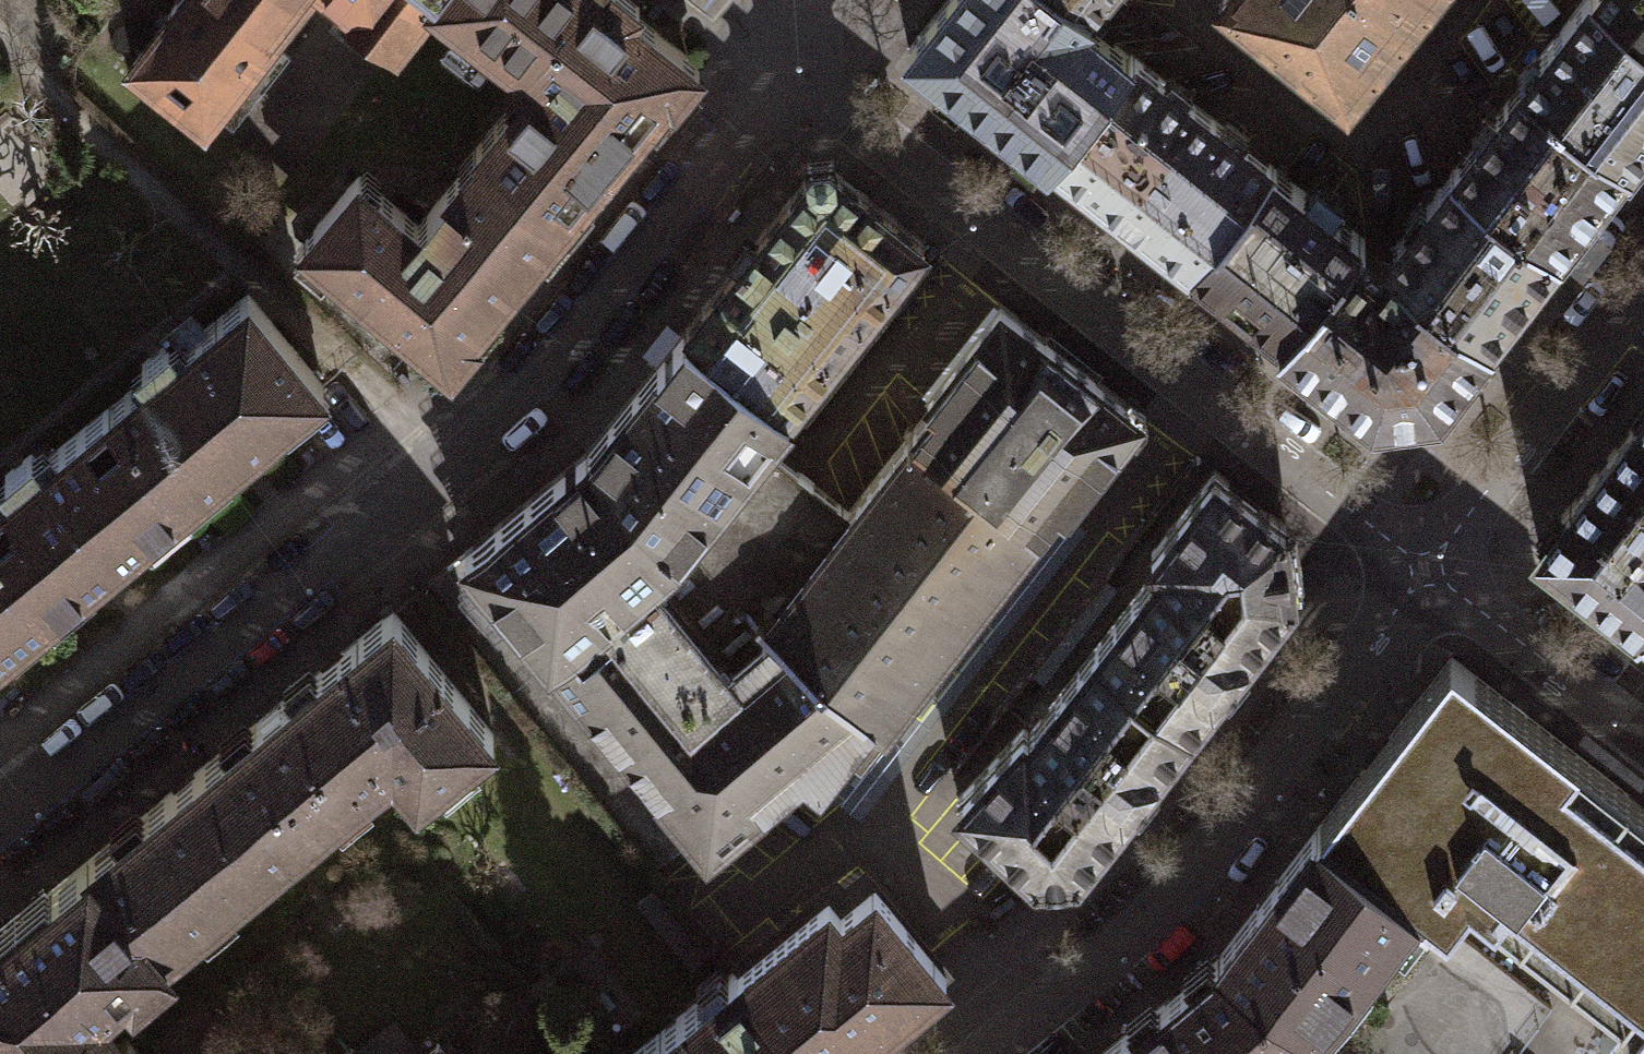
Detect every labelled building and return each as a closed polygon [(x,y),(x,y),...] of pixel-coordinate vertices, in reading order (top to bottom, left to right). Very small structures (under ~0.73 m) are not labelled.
[(168,12),(171,14),(132,63),(204,120),(243,71),(246,73),(304,0),(177,0),(168,12)] [(350,7),(350,18),(354,28),(361,36),(371,41),(381,43),(392,40),(397,44),(432,1),(520,71),(579,0),(341,0),(350,7)] [(478,151),(559,218),(643,118),(667,89),(674,95),(700,63),(632,11),(639,2),(637,0),(579,0),(520,71),(530,78),(473,148),(478,151)] [(1076,0),(948,0),(909,49),(1051,161),(1134,56),(1111,38),(1101,38),(1088,54),(1068,38),(1090,11),(1076,0)] [(1090,11),(1099,0),(1076,0),(1090,11)] [(1218,4),(1346,107),(1433,0),(1221,0),(1218,4)] [(1628,161),(1643,141),(1643,31),(1604,0),(1584,0),(1523,79),(1628,161)] [(1643,31),(1643,0),(1604,0),(1643,31)] [(1190,269),(1273,165),(1257,152),(1134,56),(1051,161),(1174,257),(1190,269)] [(1454,168),(1559,249),(1594,205),(1628,161),(1523,79),(1454,168)] [(502,286),(559,218),(478,151),(418,223),(358,174),(303,241),(451,363),(476,333),(468,327),(502,286)] [(835,170),(833,156),(807,159),(808,173),(755,240),(683,329),(789,413),(925,243),(835,170)] [(1280,340),(1350,252),(1354,254),(1366,238),(1273,165),(1190,269),(1280,340)] [(1394,244),(1396,265),(1400,268),(1490,338),(1525,294),(1559,249),(1454,168),(1394,244)] [(1490,338),(1400,268),(1389,282),(1354,254),(1350,252),(1280,340),(1372,413),(1438,406),(1490,338)] [(109,406),(180,492),(204,473),(220,460),(225,466),(324,385),(247,293),(176,351),(168,342),(141,363),(149,374),(109,406)] [(931,406),(915,426),(1040,526),(1058,504),(1064,509),(1139,415),(1140,413),(1096,378),(1097,377),(1045,336),(1044,337),(1002,303),(924,400),(931,406)] [(586,452),(681,565),(773,450),(765,444),(789,413),(683,329),(632,395),(586,452)] [(43,604),(83,572),(88,578),(118,554),(146,531),(140,525),(180,492),(109,406),(39,463),(31,453),(4,475),(12,485),(0,495),(0,551),(43,604)] [(1620,437),(1537,542),(1643,626),(1643,406),(1620,437)] [(848,510),(773,450),(681,565),(558,667),(706,848),(803,770),(820,783),(846,749),(856,757),(888,718),(1040,526),(915,426),(848,510)] [(464,551),(558,667),(681,565),(586,452),(464,551)] [(1293,592),(1285,524),(1214,469),(1213,470),(1149,551),(1163,562),(1095,648),(1191,723),(1246,652),(1293,592)] [(1064,509),(1058,504),(888,718),(856,757),(846,749),(820,783),(861,813),(1085,525),(1064,509)] [(9,644),(3,637),(43,604),(0,551),(0,651),(9,644)] [(383,755),(417,796),(494,733),(392,610),(324,665),(255,722),(332,815),(370,785),(361,773),(383,755)] [(1036,872),(1077,867),(1156,767),(1191,723),(1095,648),(1029,732),(1022,727),(956,798),(1036,872)] [(1451,656),(1391,733),(1318,826),(1420,905),(1446,926),(1470,896),(1619,1012),(1600,1036),(1623,1053),(1643,1053),(1643,806),(1451,656)] [(255,722),(180,784),(85,862),(162,955),(332,815),(255,722)] [(1259,901),(1216,957),(1310,1030),(1312,1032),(1361,970),(1366,973),(1420,905),(1318,826),(1259,901)] [(118,1045),(90,1011),(126,982),(134,991),(168,963),(162,955),(85,862),(0,931),(0,1053),(108,1053),(118,1045)] [(804,1053),(843,1053),(900,1007),(946,969),(945,968),(874,883),(841,910),(828,896),(736,972),(804,1053)] [(1310,1030),(1216,957),(1178,988),(1098,1053),(1281,1053),(1310,1030)] [(736,972),(734,970),(632,1053),(804,1053),(736,972)] [(128,1038),(118,1045),(108,1053),(141,1053),(128,1038)]
